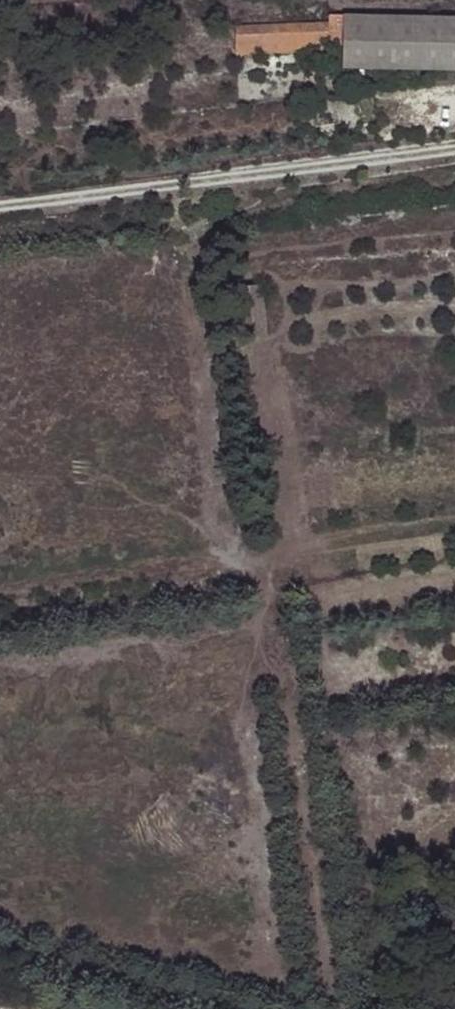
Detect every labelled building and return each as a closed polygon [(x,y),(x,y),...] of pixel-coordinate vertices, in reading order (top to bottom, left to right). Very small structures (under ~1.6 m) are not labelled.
[(235,54),(344,50),(346,66),(454,66),(454,12),(343,14),(344,23),(234,27),(235,54)]
